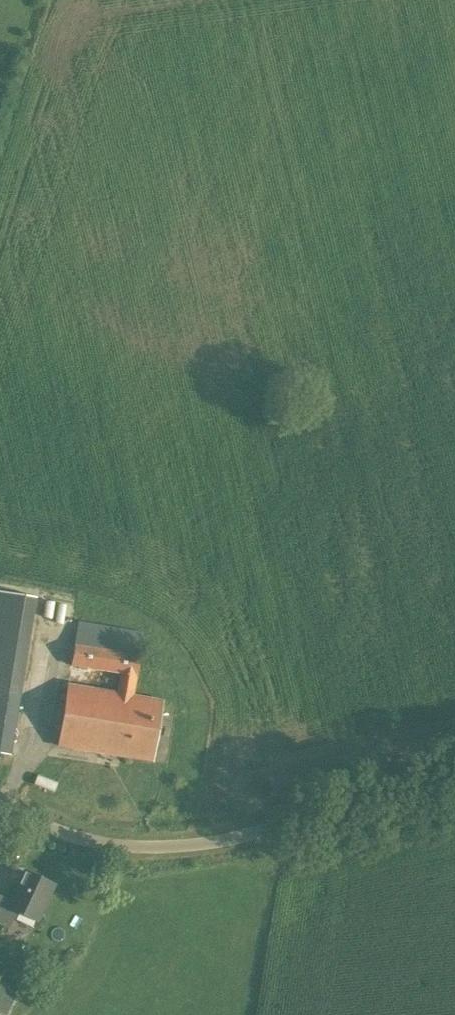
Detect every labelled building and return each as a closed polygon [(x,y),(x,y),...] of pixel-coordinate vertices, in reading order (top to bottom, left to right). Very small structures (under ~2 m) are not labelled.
[(36,615),(39,599),(0,592),(0,755),(11,757),(36,615)] [(133,696),(141,646),(140,645),(142,632),(78,621),(70,666),(119,674),(116,693),(69,686),(59,745),(152,761),(162,701),(133,696)] [(0,896),(0,925),(10,930),(17,912),(37,921),(54,885),(25,872),(12,901),(0,896)]
